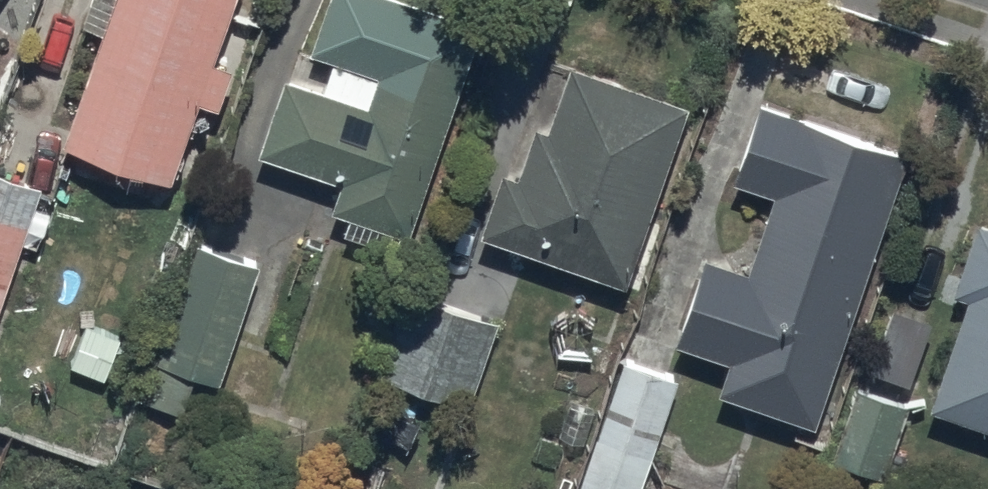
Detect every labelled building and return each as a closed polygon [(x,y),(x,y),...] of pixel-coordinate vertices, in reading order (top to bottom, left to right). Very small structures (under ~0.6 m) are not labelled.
[(83,33),(104,41),(65,153),(171,189),(198,110),(217,117),(232,75),(214,69),(238,0),(94,0),(83,33)] [(391,0),(327,0),(307,59),(334,68),(324,97),(284,83),(258,161),(344,189),(335,217),(409,242),(481,30),(391,0)] [(630,291),(691,111),(574,71),(552,136),(537,131),(520,182),(503,176),(481,241),(630,291)] [(911,160),(758,107),(730,185),(774,200),(748,276),(706,262),(676,349),(730,367),(719,398),(816,431),(911,160)] [(0,180),(0,326),(44,193),(0,180)] [(979,231),(955,300),(971,305),(931,417),(987,437),(987,234),(979,231)] [(259,268),(199,250),(162,372),(222,391),(259,268)] [(470,412),(500,327),(415,297),(385,381),(470,412)] [(932,323),(894,311),(872,378),(910,391),(932,323)] [(677,386),(619,366),(578,488),(642,488),(677,386)] [(908,409),(859,391),(832,464),(881,483),(908,409)]
